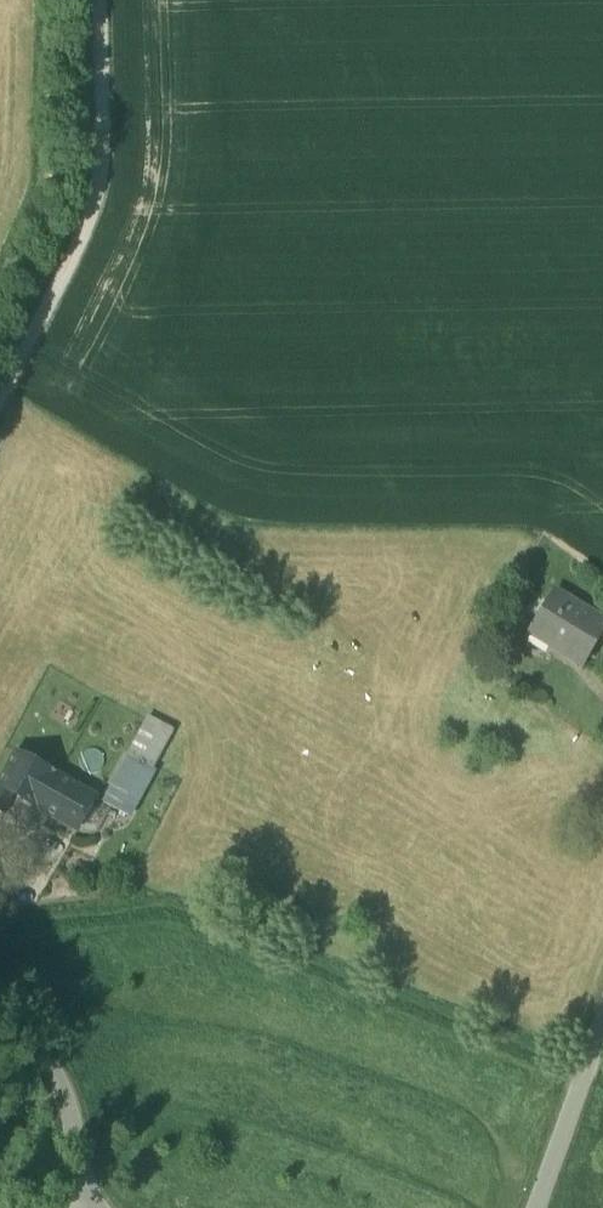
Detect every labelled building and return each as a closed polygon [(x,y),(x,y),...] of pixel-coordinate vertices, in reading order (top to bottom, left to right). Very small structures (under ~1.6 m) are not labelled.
[(582,667),(602,633),(602,623),(554,594),(529,635),(553,650),(555,647),(583,663),(581,667),(582,667)] [(102,802),(127,816),(174,730),(148,716),(102,802)] [(38,809),(55,776),(14,752),(0,778),(0,787),(14,795),(38,809)] [(55,775),(55,776),(38,809),(76,831),(95,798),(55,775)] [(3,814),(14,795),(0,787),(0,812),(3,814)]
